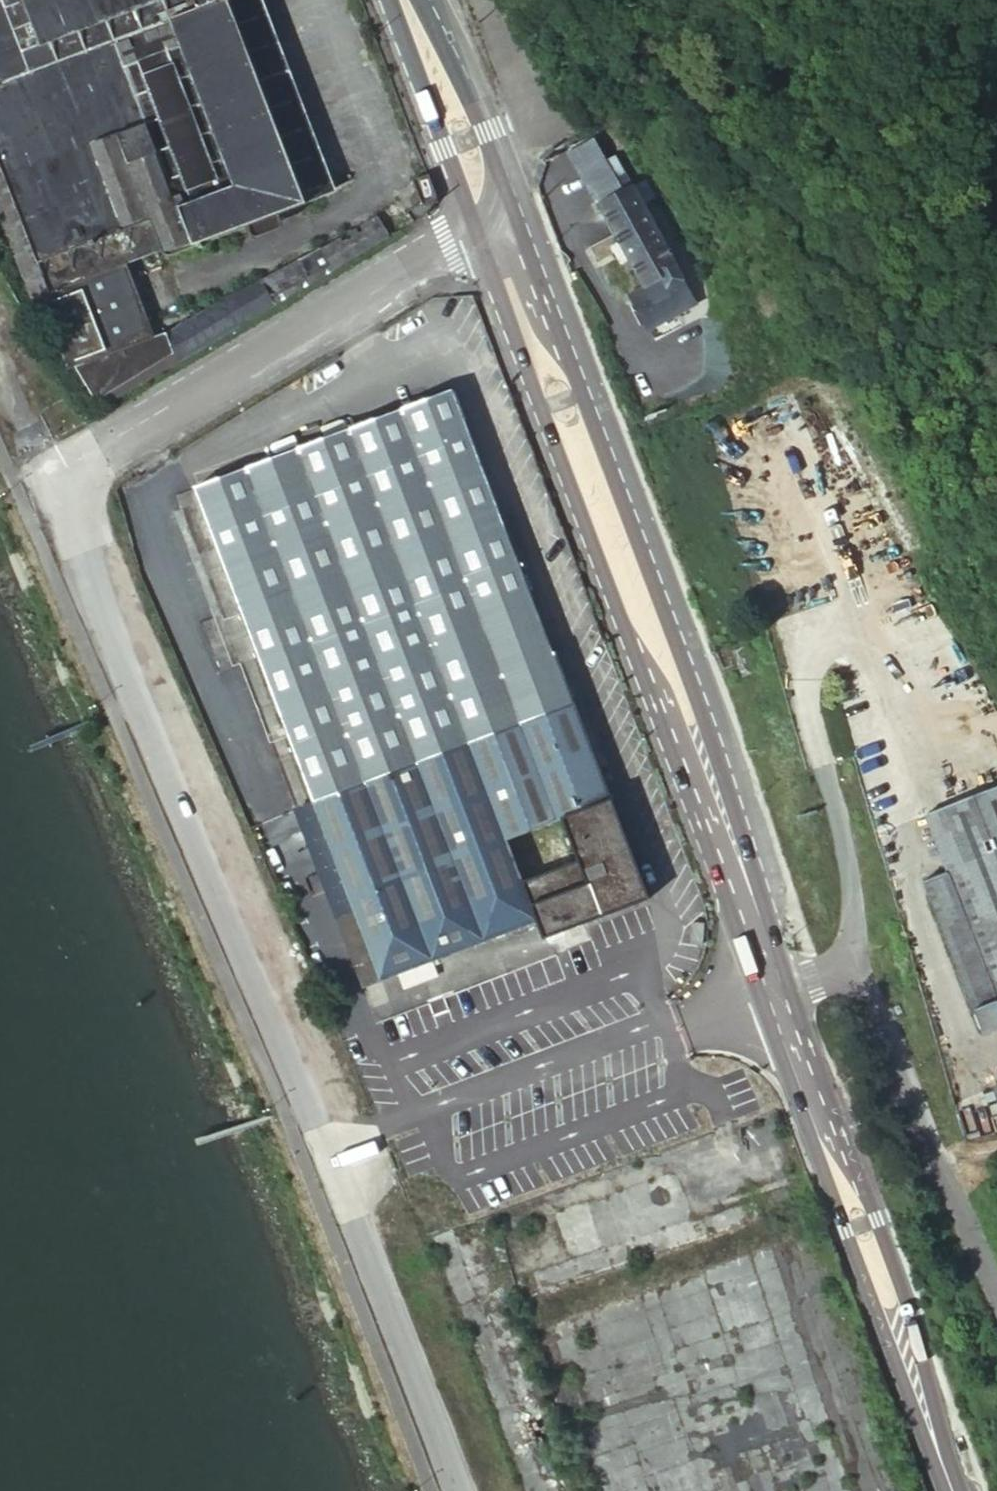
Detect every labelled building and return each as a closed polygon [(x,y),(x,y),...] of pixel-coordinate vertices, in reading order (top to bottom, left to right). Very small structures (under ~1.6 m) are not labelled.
[(31,233),(39,257),(68,329),(78,359),(82,368),(79,369),(95,397),(102,394),(129,377),(161,358),(178,344),(186,338),(152,255),(139,225),(182,207),(194,238),(196,239),(197,241),(199,242),(200,243),(203,244),(207,243),(237,230),(311,201),(296,161),(254,61),(229,0),(0,0),(0,154),(31,233)] [(266,0),(229,0),(254,61),(296,161),(311,201),(316,199),(340,189),(335,174),(266,0)] [(570,153),(598,205),(621,192),(611,174),(602,157),(593,140),(583,123),(561,136),(570,153)] [(615,149),(602,157),(611,174),(621,169),(622,163),(615,149)] [(51,351),(59,376),(79,369),(82,368),(78,359),(68,329),(39,257),(31,233),(0,154),(0,220),(51,351)] [(621,192),(631,186),(621,169),(611,174),(621,192)] [(437,197),(428,175),(413,181),(422,204),(437,197)] [(634,299),(649,329),(695,303),(635,194),(631,186),(621,192),(598,205),(614,234),(630,265),(642,289),(632,295),(634,299)] [(438,200),(437,197),(422,204),(415,209),(420,219),(429,214),(438,200)] [(152,255),(194,238),(182,207),(139,225),(152,255)] [(374,245),(387,238),(376,217),(343,236),(324,247),(323,248),(335,269),(349,261),(374,245)] [(335,269),(323,248),(321,247),(240,298),(231,304),(243,324),(291,296),(335,269)] [(243,324),(231,304),(209,321),(186,338),(178,344),(161,358),(168,370),(243,324)] [(168,370),(161,358),(129,377),(102,394),(108,405),(117,400),(134,389),(168,370)] [(453,390),(195,489),(241,608),(242,611),(500,510),(453,390)] [(222,615),(241,608),(195,489),(177,496),(222,615)] [(500,511),(242,611),(315,802),(420,762),(456,857),(559,817),(485,627),(537,607),(500,511)] [(457,916),(470,948),(540,920),(541,920),(525,881),(526,881),(510,839),(565,819),(565,818),(566,817),(556,793),(572,787),(522,656),(544,646),(543,644),(551,641),(537,607),(485,627),(559,817),(456,857),(463,875),(476,908),(457,916)] [(298,809),(315,802),(242,611),(241,608),(222,615),(204,622),(224,672),(241,665),(298,809)] [(614,798),(557,650),(555,651),(551,641),(543,644),(544,646),(522,656),(572,787),(556,793),(566,817),(614,798)] [(420,762),(315,802),(359,915),(463,875),(456,857),(420,762)] [(923,813),(945,870),(919,881),(934,919),(980,1033),(996,1027),(996,974),(990,952),(996,950),(996,785),(923,813)] [(614,798),(566,817),(565,818),(565,819),(581,860),(526,881),(525,881),(541,920),(540,920),(547,937),(589,921),(612,913),(647,899),(652,896),(614,798)] [(315,802),(298,809),(342,922),(359,915),(315,802)] [(581,860),(565,819),(510,839),(526,881),(581,860)] [(476,908),(463,875),(359,915),(385,981),(411,971),(443,958),(470,948),(457,916),(476,908)] [(359,915),(342,922),(367,988),(385,981),(359,915)] [(443,958),(411,971),(416,985),(448,972),(443,958)] [(576,1490),(849,1490),(748,1205),(746,1199),(687,1220),(670,1171),(487,1235),(576,1490)] [(849,1490),(876,1490),(772,1196),(748,1205),(849,1490)]
